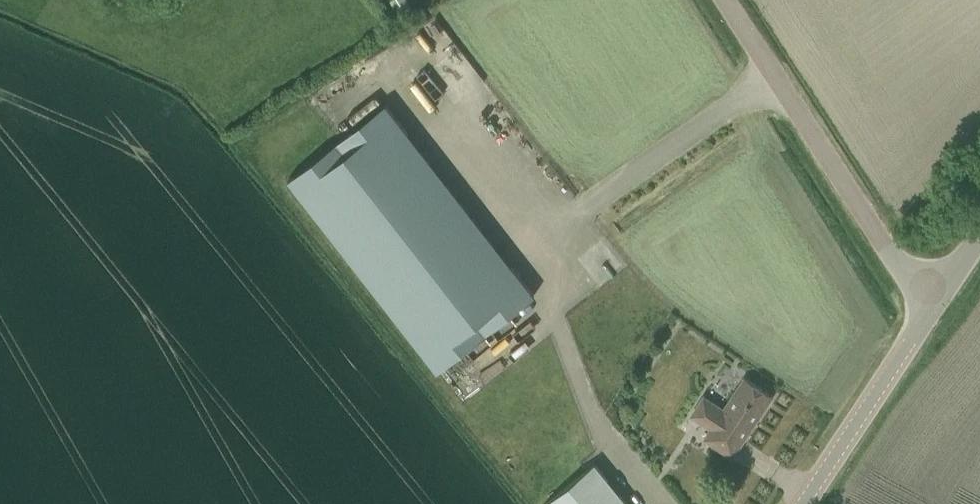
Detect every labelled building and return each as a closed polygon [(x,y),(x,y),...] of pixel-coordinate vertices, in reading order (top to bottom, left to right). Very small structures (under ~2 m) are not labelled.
[(534,294),(385,103),(288,179),(437,370),(534,294)] [(759,416),(760,415),(773,395),(744,376),(723,408),(713,402),(703,395),(690,415),(710,428),(703,438),(730,456),(751,425),(749,424),(754,417),(755,418),(757,417),(758,417),(759,416)] [(595,464),(545,503),(628,503),(595,464)]
